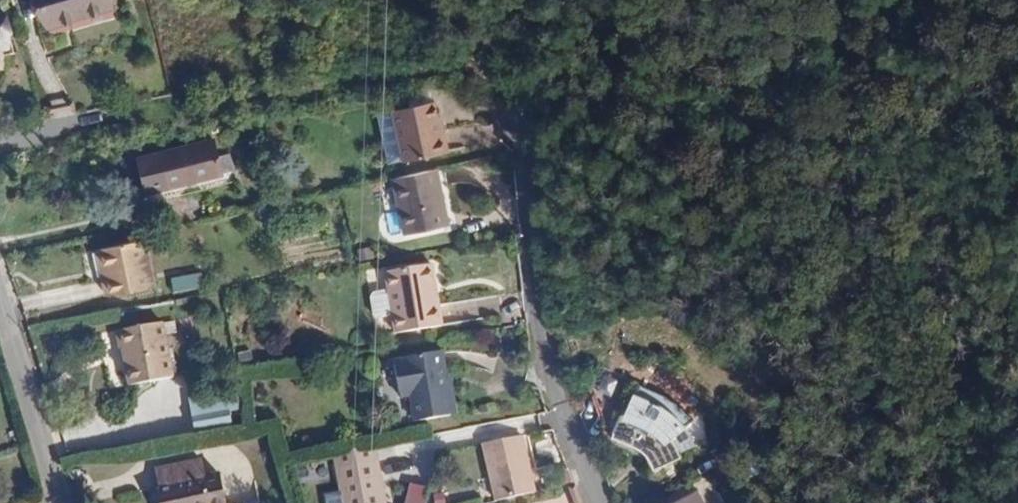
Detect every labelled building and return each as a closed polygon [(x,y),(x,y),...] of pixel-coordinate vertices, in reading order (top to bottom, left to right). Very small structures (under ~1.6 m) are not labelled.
[(110,0),(39,0),(47,27),(112,7),(110,0)] [(0,16),(0,47),(8,45),(0,16)] [(443,127),(437,102),(396,111),(406,160),(448,152),(443,127)] [(213,138),(138,155),(149,202),(224,184),(221,172),(233,170),(230,154),(217,157),(213,138)] [(435,170),(394,179),(406,235),(447,226),(439,190),(435,170)] [(152,285),(142,238),(98,248),(104,276),(101,277),(104,294),(152,285)] [(425,289),(430,288),(425,267),(380,276),(383,292),(388,318),(392,337),(438,327),(433,306),(428,306),(425,289)] [(203,272),(172,277),(175,293),(206,288),(203,272)] [(432,298),(430,288),(425,289),(428,306),(433,306),(432,298)] [(388,318),(383,292),(367,295),(363,299),(367,319),(374,321),(388,318)] [(189,319),(171,321),(173,342),(191,340),(189,319)] [(120,351),(124,351),(128,350),(131,366),(127,366),(132,385),(174,376),(162,322),(117,332),(120,351)] [(441,381),(434,352),(399,359),(400,361),(390,363),(397,398),(406,396),(412,422),(448,415),(441,381)] [(619,407),(631,381),(601,368),(590,390),(597,412),(605,434),(641,449),(649,458),(654,469),(681,458),(680,453),(695,446),(691,436),(685,426),(691,421),(683,412),(669,401),(639,387),(627,412),(619,407)] [(237,390),(191,395),(194,426),(241,421),(237,390)] [(499,502),(539,492),(532,464),(526,437),(486,447),(499,502)] [(366,449),(330,456),(339,502),(382,502),(379,483),(375,464),(368,464),(366,449)] [(219,474),(205,478),(201,461),(154,472),(157,488),(155,488),(159,502),(225,502),(219,474)] [(699,490),(674,502),(706,502),(699,490)]
